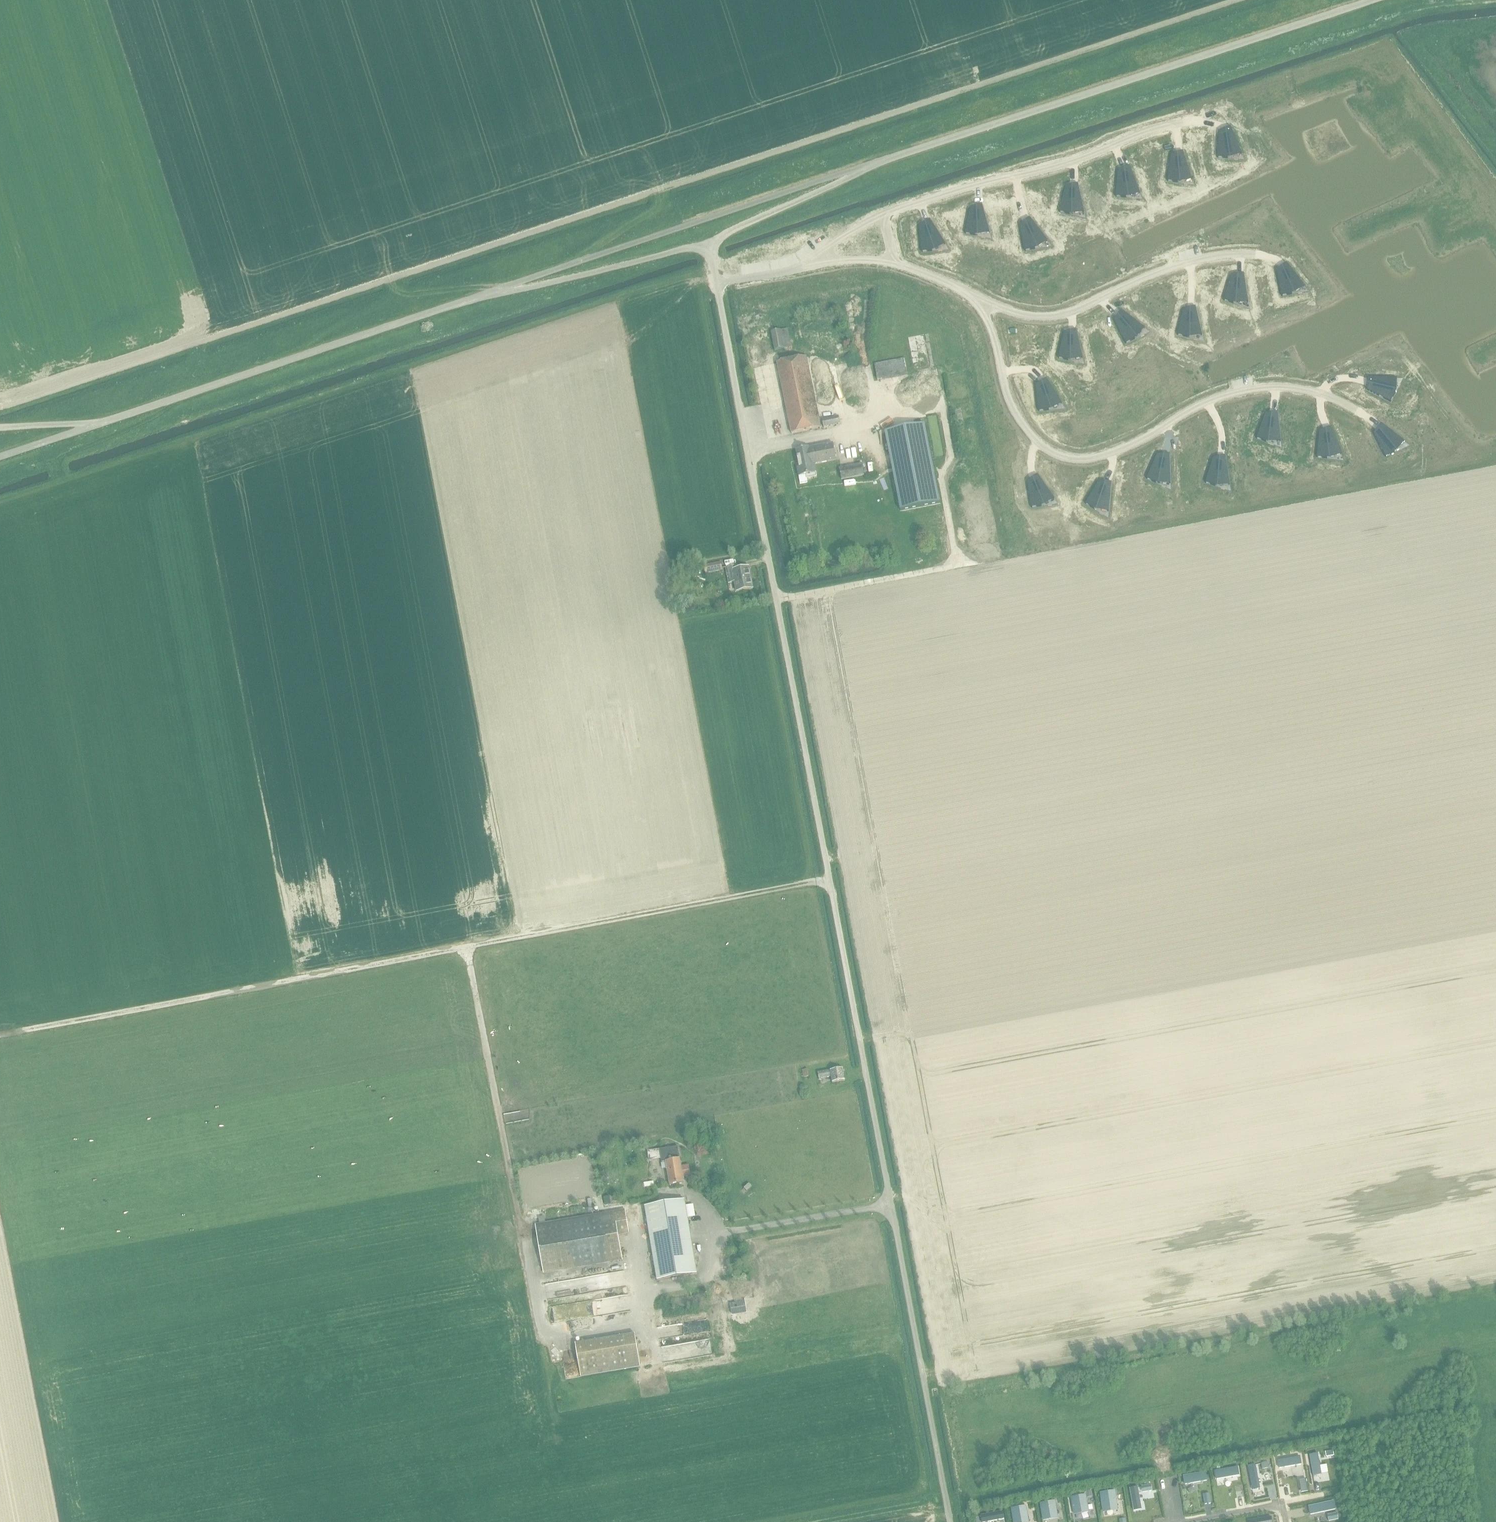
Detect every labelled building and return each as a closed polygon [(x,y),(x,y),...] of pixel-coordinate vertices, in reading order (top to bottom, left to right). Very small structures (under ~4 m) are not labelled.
[(1219,131),(1217,158),(1244,159),(1230,127),(1219,131)] [(1171,155),(1167,181),(1194,185),(1183,151),(1171,155)] [(1118,170),(1116,197),(1142,199),(1129,166),(1118,170)] [(1066,186),(1059,212),(1085,218),(1077,184),(1066,186)] [(970,208),(965,234),(991,239),(982,205),(970,208)] [(1029,218),(1020,225),(1025,251),(1051,246),(1029,218)] [(930,219),(919,226),(922,252),(948,250),(930,219)] [(822,238),(811,239),(812,250),(823,249),(822,238)] [(784,259),(797,254),(793,242),(779,246),(784,259)] [(1183,309),(1177,335),(1203,341),(1195,306),(1183,309)] [(912,329),(914,360),(930,359),(928,328),(912,329)] [(779,330),(770,332),(774,351),(783,349),(779,330)] [(1064,333),(1058,358),(1084,364),(1076,330),(1064,333)] [(776,363),(791,434),(820,428),(806,357),(776,363)] [(904,359),(875,364),(878,381),(907,375),(904,359)] [(1046,378),(1036,385),(1038,411),(1065,409),(1046,378)] [(1403,378),(1367,378),(1367,390),(1391,402),(1403,378)] [(1265,414),(1256,439),(1281,448),(1277,412),(1265,414)] [(839,423),(838,416),(822,420),(823,426),(839,423)] [(1381,424),(1373,433),(1385,457),(1409,446),(1381,424)] [(924,425),(885,432),(900,511),(940,503),(924,425)] [(1320,431),(1317,458),(1343,461),(1331,427),(1320,431)] [(807,483),(807,479),(817,477),(814,464),(835,460),(832,444),(808,449),(808,448),(796,450),(799,467),(797,468),(800,484),(807,483)] [(878,465),(876,454),(865,456),(867,467),(878,465)] [(1157,455),(1146,479),(1171,490),(1169,454),(1157,455)] [(1213,458),(1205,483),(1230,491),(1225,456),(1213,458)] [(862,464),(839,468),(841,479),(864,475),(862,464)] [(1040,477),(1028,478),(1031,514),(1054,500),(1040,477)] [(1099,481),(1085,504),(1108,518),(1111,483),(1099,481)] [(878,516),(868,517),(869,529),(879,528),(878,516)] [(707,573),(722,570),(721,562),(705,565),(707,573)] [(752,577),(750,567),(749,567),(737,569),(736,566),(738,565),(726,567),(729,583),(735,582),(735,581),(752,577)] [(735,582),(737,591),(754,588),(752,577),(735,581),(735,582)] [(833,1084),(845,1081),(842,1068),(818,1072),(820,1079),(831,1077),(833,1084)] [(670,1185),(684,1183),(683,1177),(689,1176),(687,1166),(681,1167),(677,1147),(660,1149),(662,1162),(666,1161),(670,1185)] [(657,1278),(696,1272),(684,1200),(646,1207),(657,1278)] [(625,1209),(535,1225),(543,1274),(623,1260),(618,1235),(629,1233),(625,1209)] [(567,1308),(591,1308),(591,1295),(569,1295),(569,1304),(567,1304),(567,1308)] [(580,1325),(597,1322),(595,1314),(578,1316),(580,1325)] [(580,1377),(640,1367),(635,1334),(575,1344),(580,1377)] [(1321,1472),(1318,1451),(1310,1452),(1313,1473),(1321,1472)] [(1301,1462),(1300,1454),(1278,1458),(1279,1466),(1301,1462)] [(1260,1486),(1255,1462),(1248,1464),(1252,1488),(1260,1486)] [(1239,1473),(1238,1464),(1215,1468),(1217,1477),(1239,1473)] [(1206,1470),(1183,1474),(1185,1482),(1208,1479),(1206,1470)] [(1142,1508),(1137,1485),(1129,1486),(1134,1509),(1142,1508)] [(1117,1508),(1115,1489),(1100,1491),(1103,1510),(1117,1508)] [(1089,1509),(1085,1492),(1071,1495),(1074,1512),(1089,1509)] [(1058,1516),(1055,1498),(1040,1501),(1043,1519),(1058,1516)] [(1333,1501),(1308,1506),(1310,1515),(1335,1509),(1333,1501)] [(1027,1504),(1011,1506),(1014,1521),(1021,1521),(1029,1521),(1027,1504)] [(1004,1517),(1002,1509),(980,1513),(982,1521),(1004,1517)] [(1337,1513),(1327,1515),(1328,1521),(1338,1519),(1337,1513)]
